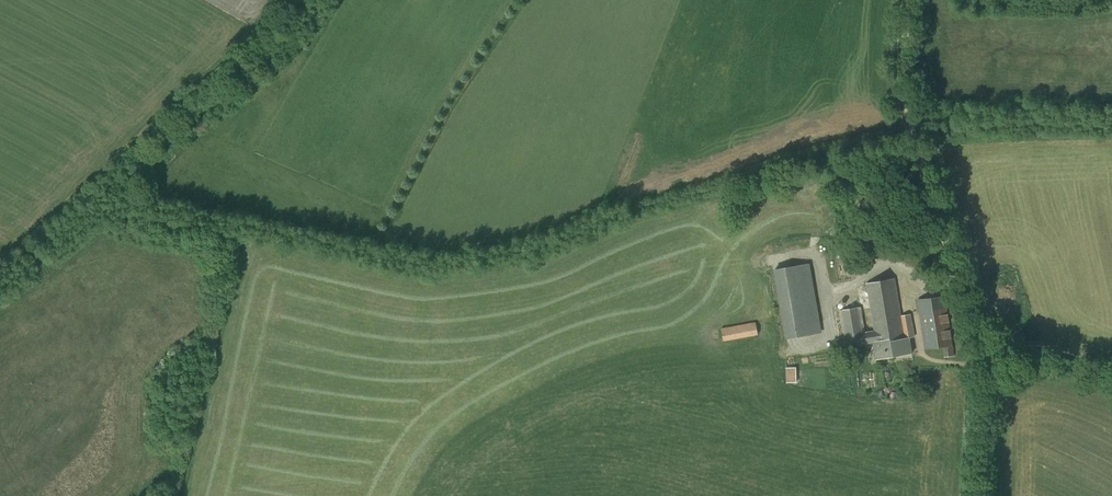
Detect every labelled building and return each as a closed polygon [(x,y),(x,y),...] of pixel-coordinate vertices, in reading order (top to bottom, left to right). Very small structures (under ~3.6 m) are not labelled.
[(786,339),(822,332),(810,263),(774,269),(786,339)] [(901,316),(894,279),(867,284),(875,331),(865,333),(861,307),(840,311),(846,347),(873,342),(876,359),(912,353),(909,337),(914,337),(910,315),(901,316)] [(955,356),(953,346),(946,296),(917,300),(924,349),(943,347),(944,357),(955,356)] [(724,341),(758,335),(756,322),(721,328),(724,341)] [(1038,366),(1040,356),(1013,352),(1011,362),(1038,366)] [(786,382),(796,382),(796,367),(786,367),(786,382)]
